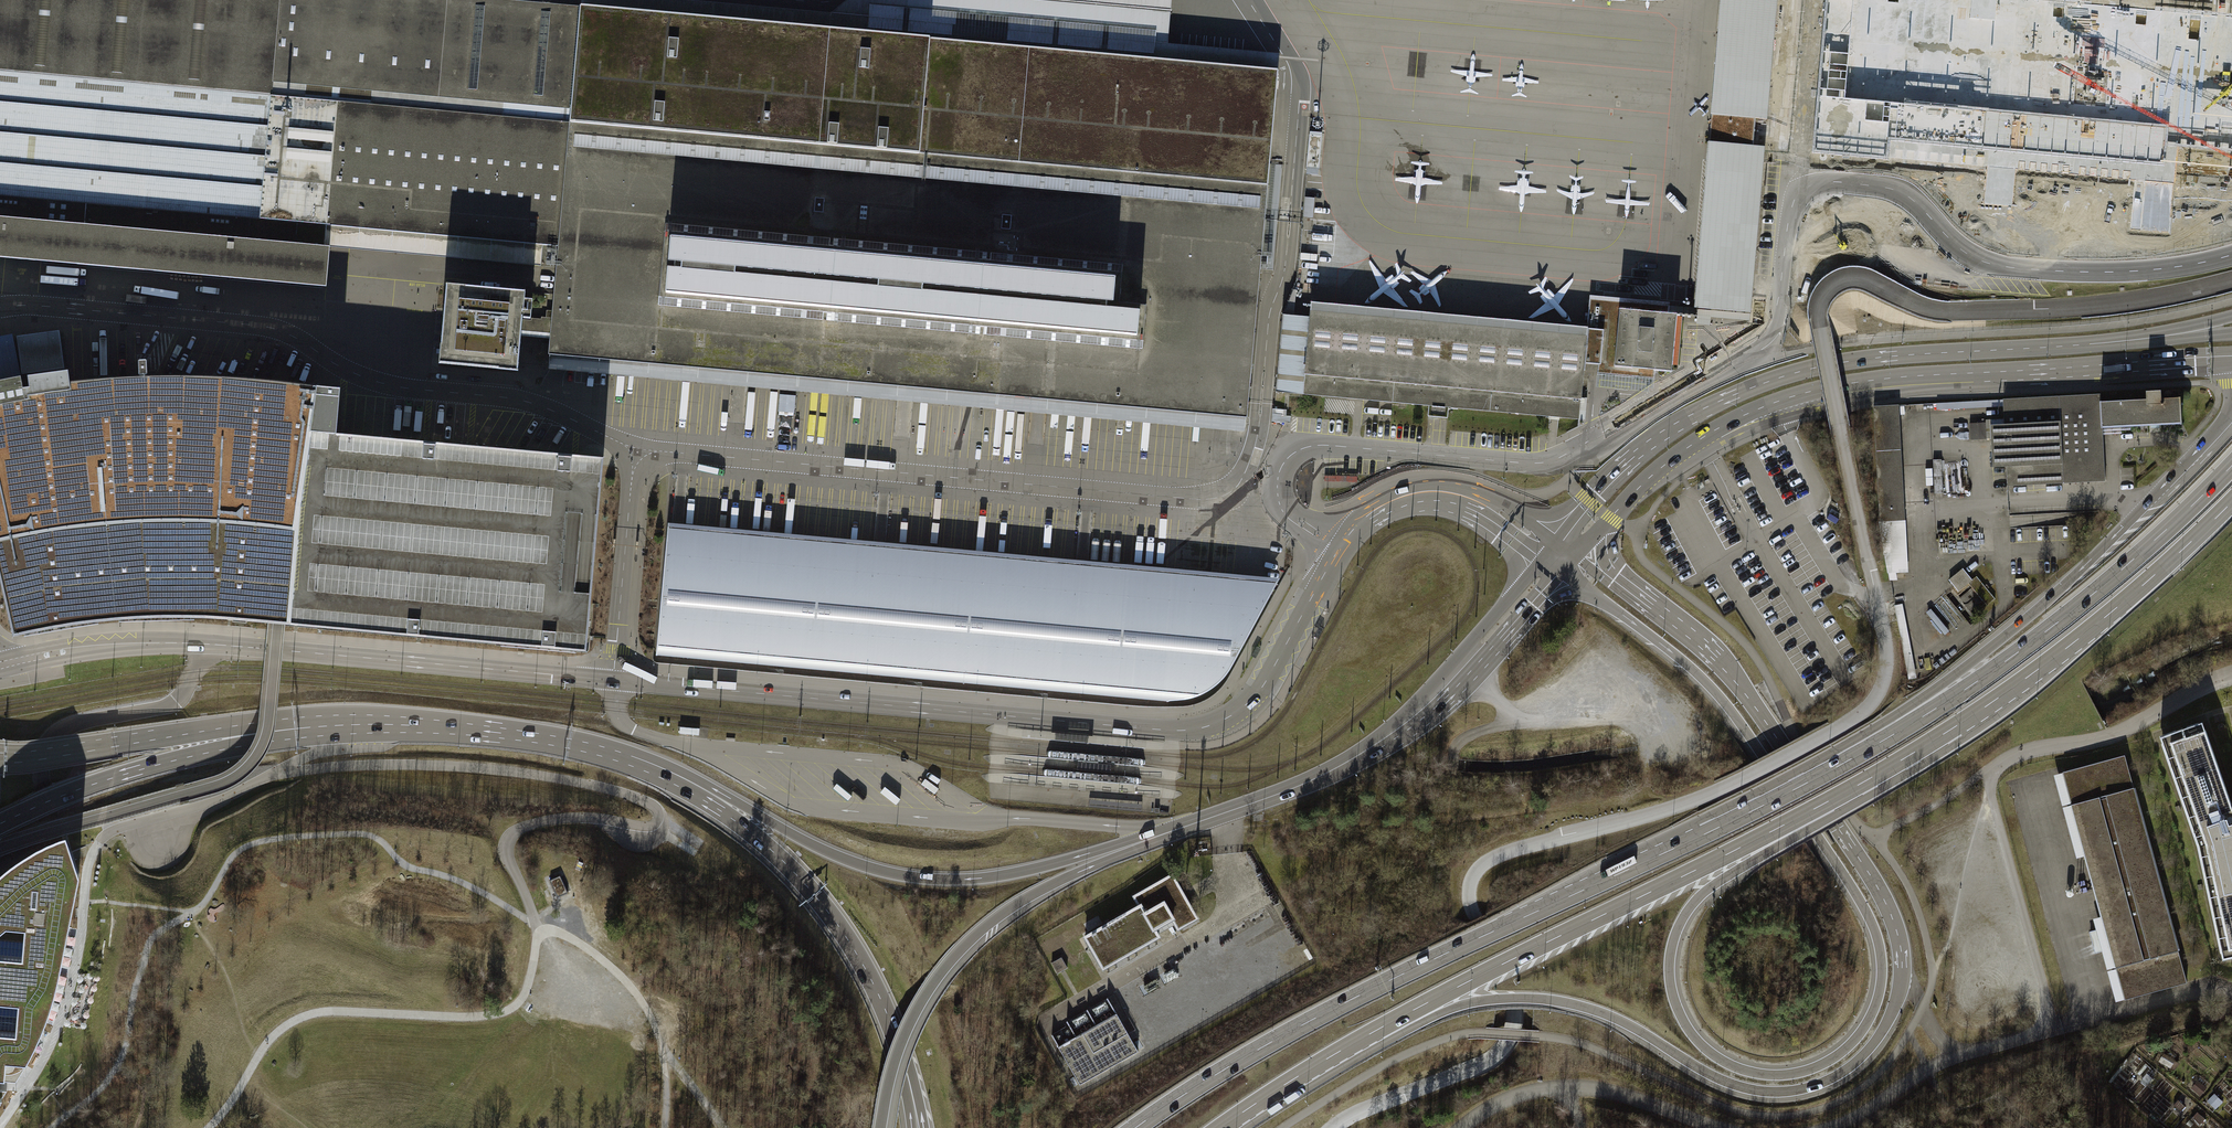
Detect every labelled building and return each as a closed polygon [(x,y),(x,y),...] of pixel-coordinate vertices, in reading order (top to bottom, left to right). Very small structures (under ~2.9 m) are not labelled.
[(277,50),(282,51),(281,55),(302,57),(302,53),(307,0),(281,0),(277,50)] [(1710,114),(1712,114),(1755,118),(1767,119),(1777,0),(1720,0),(1710,114)] [(1959,0),(1828,0),(1814,151),(1886,157),(1888,138),(2162,163),(2164,143),(2231,149),(2231,25),(1959,0)] [(550,333),(548,354),(1247,417),(1260,270),(1273,271),(1283,165),(1270,164),(1278,72),(1166,60),(829,30),(580,7),(571,108),(570,123),(558,246),(552,318),(550,333)] [(326,287),(329,247),(324,246),(326,225),(298,223),(296,244),(248,240),(250,218),(260,219),(269,108),(0,84),(0,257),(326,287)] [(270,96),(269,108),(260,219),(298,223),(326,225),(441,235),(450,236),(542,245),(558,246),(570,123),(270,96)] [(1712,114),(1709,142),(1752,146),(1755,118),(1712,114)] [(1696,284),(1694,307),(1696,308),(1697,308),(1750,312),(1764,151),(1764,147),(1752,146),(1709,142),(1708,142),(1696,284)] [(1305,201),(1304,213),(1313,214),(1314,202),(1305,201)] [(518,371),(522,331),(524,304),(525,292),(446,285),(439,357),(439,364),(518,371)] [(1586,363),(1598,364),(1597,374),(1630,377),(1654,379),(1655,369),(1672,371),(1677,314),(1668,314),(1669,305),(1590,298),(1588,327),(1584,370),(1585,370),(1586,363)] [(1282,314),(1276,392),(1303,394),(1325,396),(1392,402),(1429,406),(1428,416),(1447,418),(1448,407),(1550,416),(1558,417),(1579,419),(1582,391),(1584,370),(1588,327),(1354,306),(1311,303),(1310,317),(1294,315),(1282,314)] [(528,304),(524,304),(522,331),(535,332),(550,333),(552,318),(541,317),(541,319),(531,318),(531,314),(527,314),(528,304)] [(1750,312),(1697,308),(1697,315),(1750,319),(1750,312)] [(59,332),(17,337),(22,373),(63,367),(59,332)] [(20,377),(13,339),(0,341),(0,381),(20,377)] [(13,633),(27,630),(41,627),(54,625),(68,623),(96,619),(119,617),(158,615),(197,615),(230,616),(247,617),(273,620),(278,620),(586,649),(603,457),(336,433),(340,388),(316,386),(316,385),(291,381),(265,379),(245,377),(226,376),(206,375),(176,374),(146,375),(146,361),(138,361),(138,375),(97,378),(69,381),(67,369),(27,375),(29,386),(22,387),(20,377),(0,381),(0,576),(13,633)] [(1630,377),(1597,374),(1596,387),(1648,392),(1648,388),(1653,388),(1654,379),(1630,377)] [(2147,400),(2101,402),(2102,428),(2119,427),(2130,426),(2149,425),(2171,424),(2181,424),(2180,398),(2161,399),(2160,391),(2146,392),(2147,400)] [(2003,399),(2003,400),(2003,407),(2004,419),(2004,424),(1990,425),(1991,439),(1992,467),(2006,466),(2007,486),(2105,481),(2102,428),(2101,402),(2100,394),(2003,399)] [(780,395),(778,411),(794,413),(796,396),(780,395)] [(1937,410),(2003,407),(2003,400),(1936,403),(1937,410)] [(1880,522),(1905,520),(1899,405),(1874,407),(1880,522)] [(1274,408),(1274,421),(1284,421),(1290,422),(1291,415),(1284,415),(1284,409),(1274,408)] [(1987,439),(1991,439),(1990,425),(2004,424),(2004,419),(1990,419),(1990,423),(1986,423),(1987,439)] [(1970,440),(1987,439),(1986,423),(1970,424),(1970,440)] [(1943,493),(1941,459),(1933,460),(1935,494),(1943,493)] [(1880,522),(1891,580),(1897,580),(1896,573),(1908,572),(1905,520),(1880,522)] [(669,523),(667,541),(1182,587),(1269,595),(1278,578),(669,523)] [(1167,699),(1167,698),(1173,699),(1178,699),(1183,698),(1188,697),(1194,696),(1199,694),(1204,691),(1209,688),(1213,685),(1218,681),(1222,676),(1226,672),(1230,666),(1269,595),(1182,587),(667,541),(657,653),(657,655),(920,679),(1167,701),(1167,699)] [(1958,590),(1968,583),(1971,580),(1962,569),(1949,579),(1958,590)] [(1995,599),(1976,576),(1971,580),(1968,583),(1986,605),(1995,599)] [(2155,730),(2216,948),(2231,945),(2231,802),(2230,803),(2199,715),(2155,730)] [(680,727),(679,733),(698,735),(699,728),(680,727)] [(1056,732),(1055,740),(1087,742),(1088,735),(1056,732)] [(2127,756),(2062,774),(2123,993),(2188,975),(2127,756)] [(1078,761),(1077,769),(1110,771),(1110,764),(1078,761)] [(13,881),(8,885),(0,892),(0,928),(5,923),(24,925),(21,954),(0,952),(0,997),(17,999),(15,1028),(0,1027),(0,1072),(15,1074),(23,1062),(30,1049),(36,1037),(42,1024),(47,1012),(49,1005),(51,999),(55,987),(58,973),(62,956),(79,873),(71,850),(61,854),(55,856),(49,859),(38,865),(27,871),(17,878),(13,881)] [(1178,928),(1197,918),(1189,904),(1182,892),(1172,874),(1134,896),(1140,905),(1085,936),(1086,939),(1094,952),(1102,965),(1103,968),(1158,936),(1159,936),(1158,934),(1154,928),(1172,918),(1178,929),(1178,928)] [(557,897),(567,893),(560,876),(550,880),(557,897)] [(1061,957),(1051,963),(1057,973),(1062,970),(1067,967),(1061,957)] [(1087,1032),(1059,1048),(1071,1069),(1080,1085),(1138,1052),(1129,1037),(1117,1015),(1107,1021),(1087,1032)]
